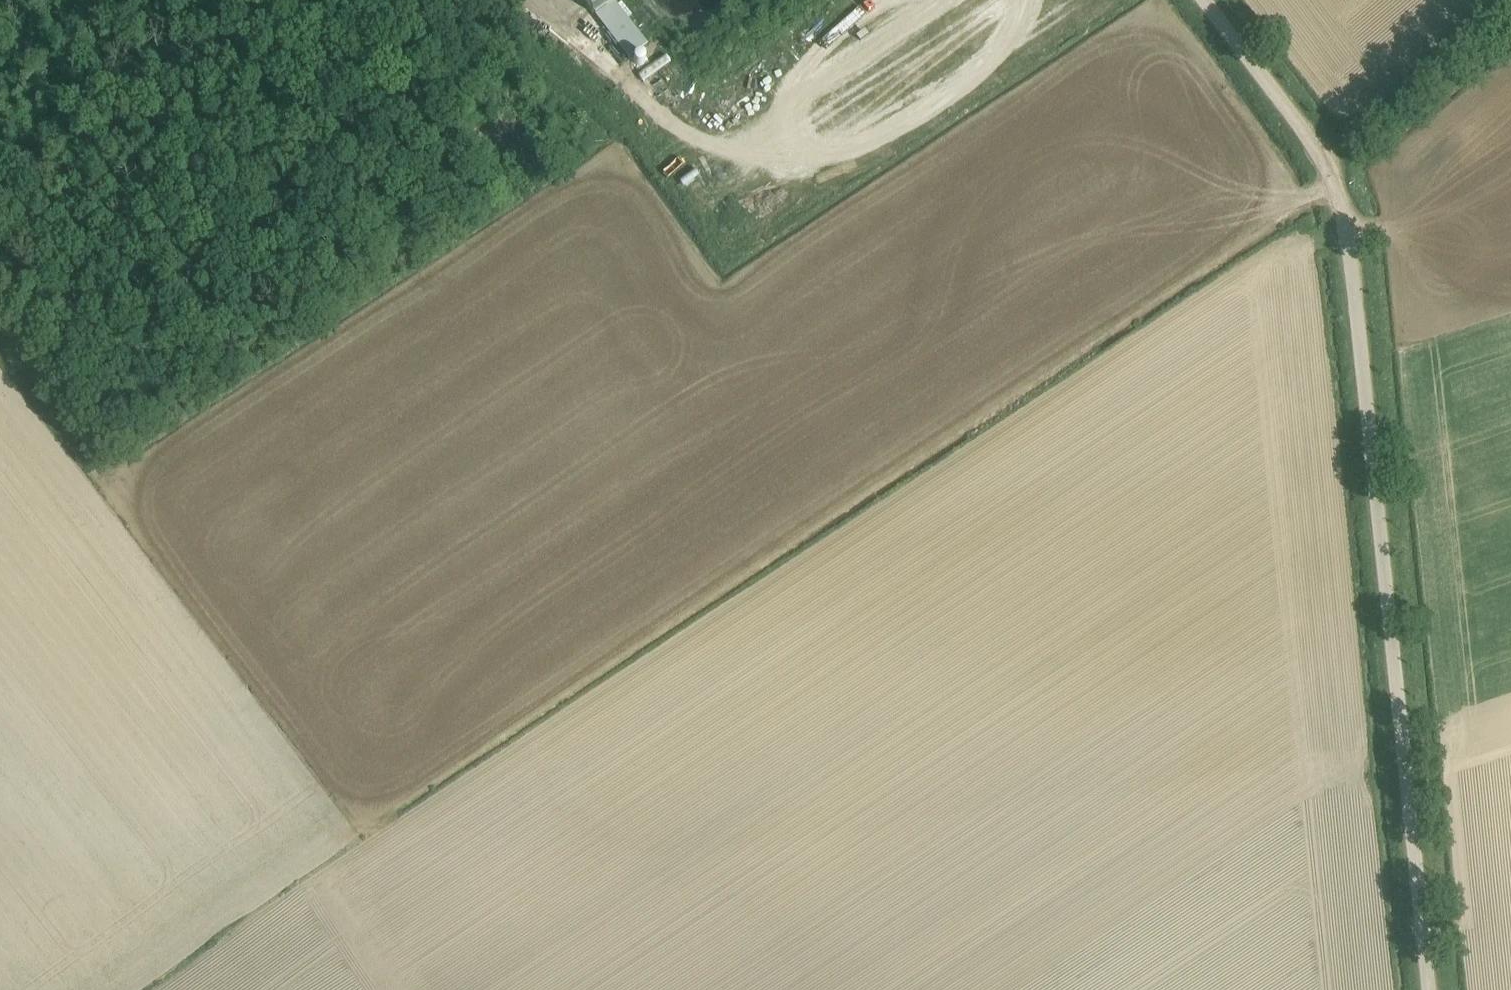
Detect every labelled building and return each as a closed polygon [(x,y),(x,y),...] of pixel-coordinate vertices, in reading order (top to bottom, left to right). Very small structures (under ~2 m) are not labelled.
[(647,45),(614,0),(609,0),(592,13),(627,58),(647,45)]
